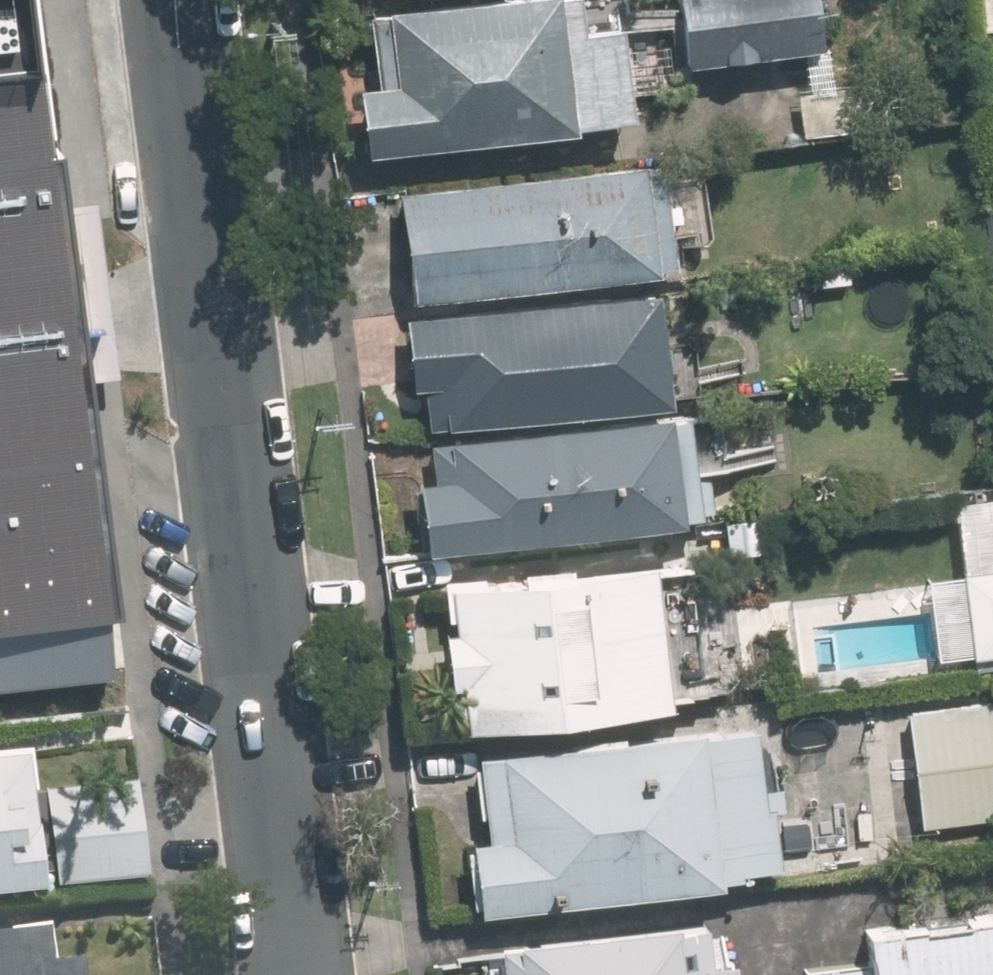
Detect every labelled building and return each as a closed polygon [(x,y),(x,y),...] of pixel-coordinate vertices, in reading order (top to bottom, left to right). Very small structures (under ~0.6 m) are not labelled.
[(107,667),(62,284),(28,0),(0,0),(0,680),(107,667)] [(376,148),(646,117),(635,22),(595,27),(592,0),(440,0),(378,7),(387,79),(368,82),(376,148)] [(691,61),(836,45),(830,0),(684,0),(691,61)] [(675,153),(404,185),(416,294),(688,262),(675,153)] [(992,258),(992,210),(984,209),(992,258)] [(672,280),(412,310),(425,424),(685,393),(672,280)] [(426,476),(435,548),(712,516),(699,407),(435,438),(440,474),(426,476)] [(457,574),(474,718),(679,694),(662,550),(457,574)] [(976,649),(992,647),(992,563),(966,566),(976,649)] [(924,821),(992,813),(992,696),(911,705),(924,821)] [(477,829),(486,900),(781,866),(762,710),(485,743),(495,827),(477,829)] [(148,856),(138,773),(43,785),(36,735),(0,739),(0,875),(148,856)] [(866,917),(870,955),(807,963),(808,974),(992,974),(992,902),(866,917)] [(741,951),(712,954),(707,912),(506,935),(511,974),(744,974),(741,951)] [(88,949),(62,952),(58,922),(0,929),(0,974),(92,974),(88,949)]
